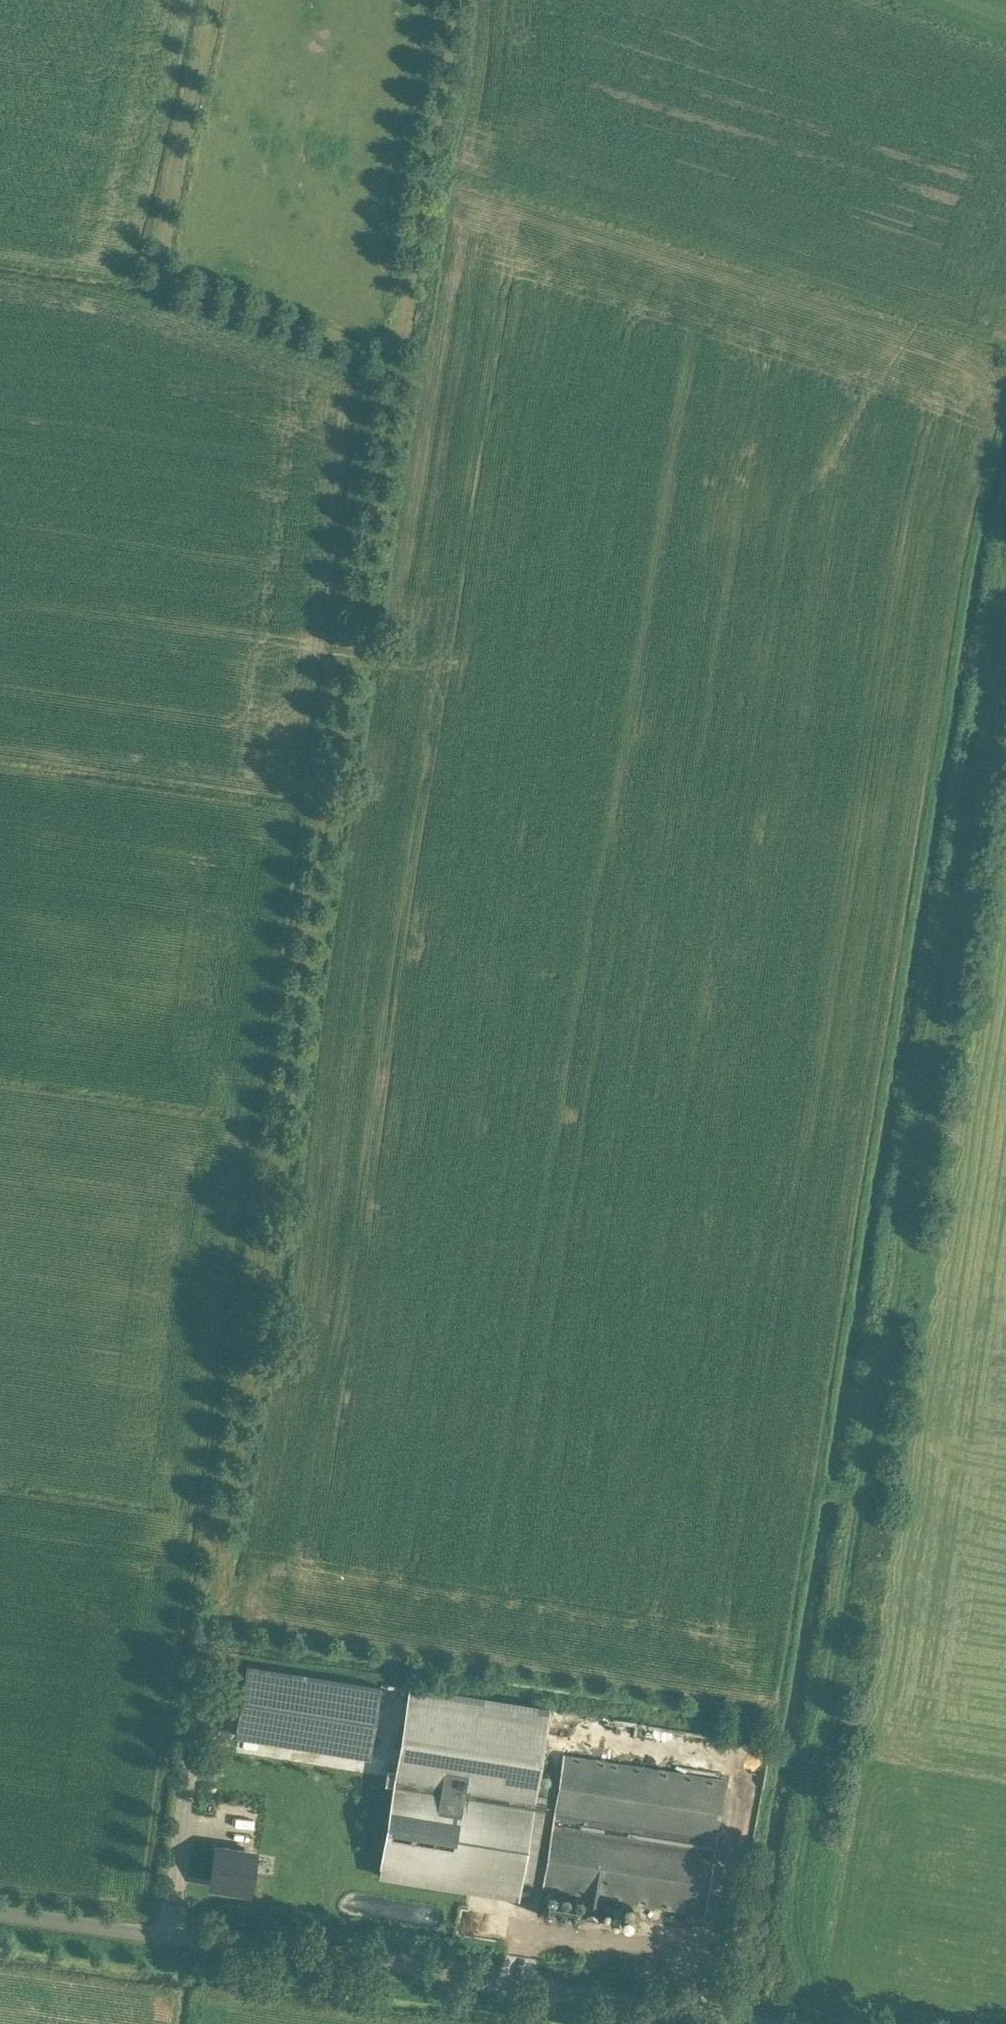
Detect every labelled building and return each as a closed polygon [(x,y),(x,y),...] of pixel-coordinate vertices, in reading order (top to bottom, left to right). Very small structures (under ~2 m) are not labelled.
[(248,1664),(236,1735),(370,1757),(381,1686),(248,1664)] [(408,1688),(380,1876),(517,1897),(519,1885),(532,1887),(546,1794),(533,1792),(546,1709),(408,1688)] [(563,1753),(543,1887),(586,1894),(582,1917),(599,1920),(602,1897),(704,1913),(715,1832),(736,1835),(744,1781),(563,1753)] [(204,1760),(202,1770),(213,1772),(215,1762),(204,1760)] [(216,1846),(210,1887),(251,1893),(257,1852),(240,1849),(232,1848),(216,1846)]
